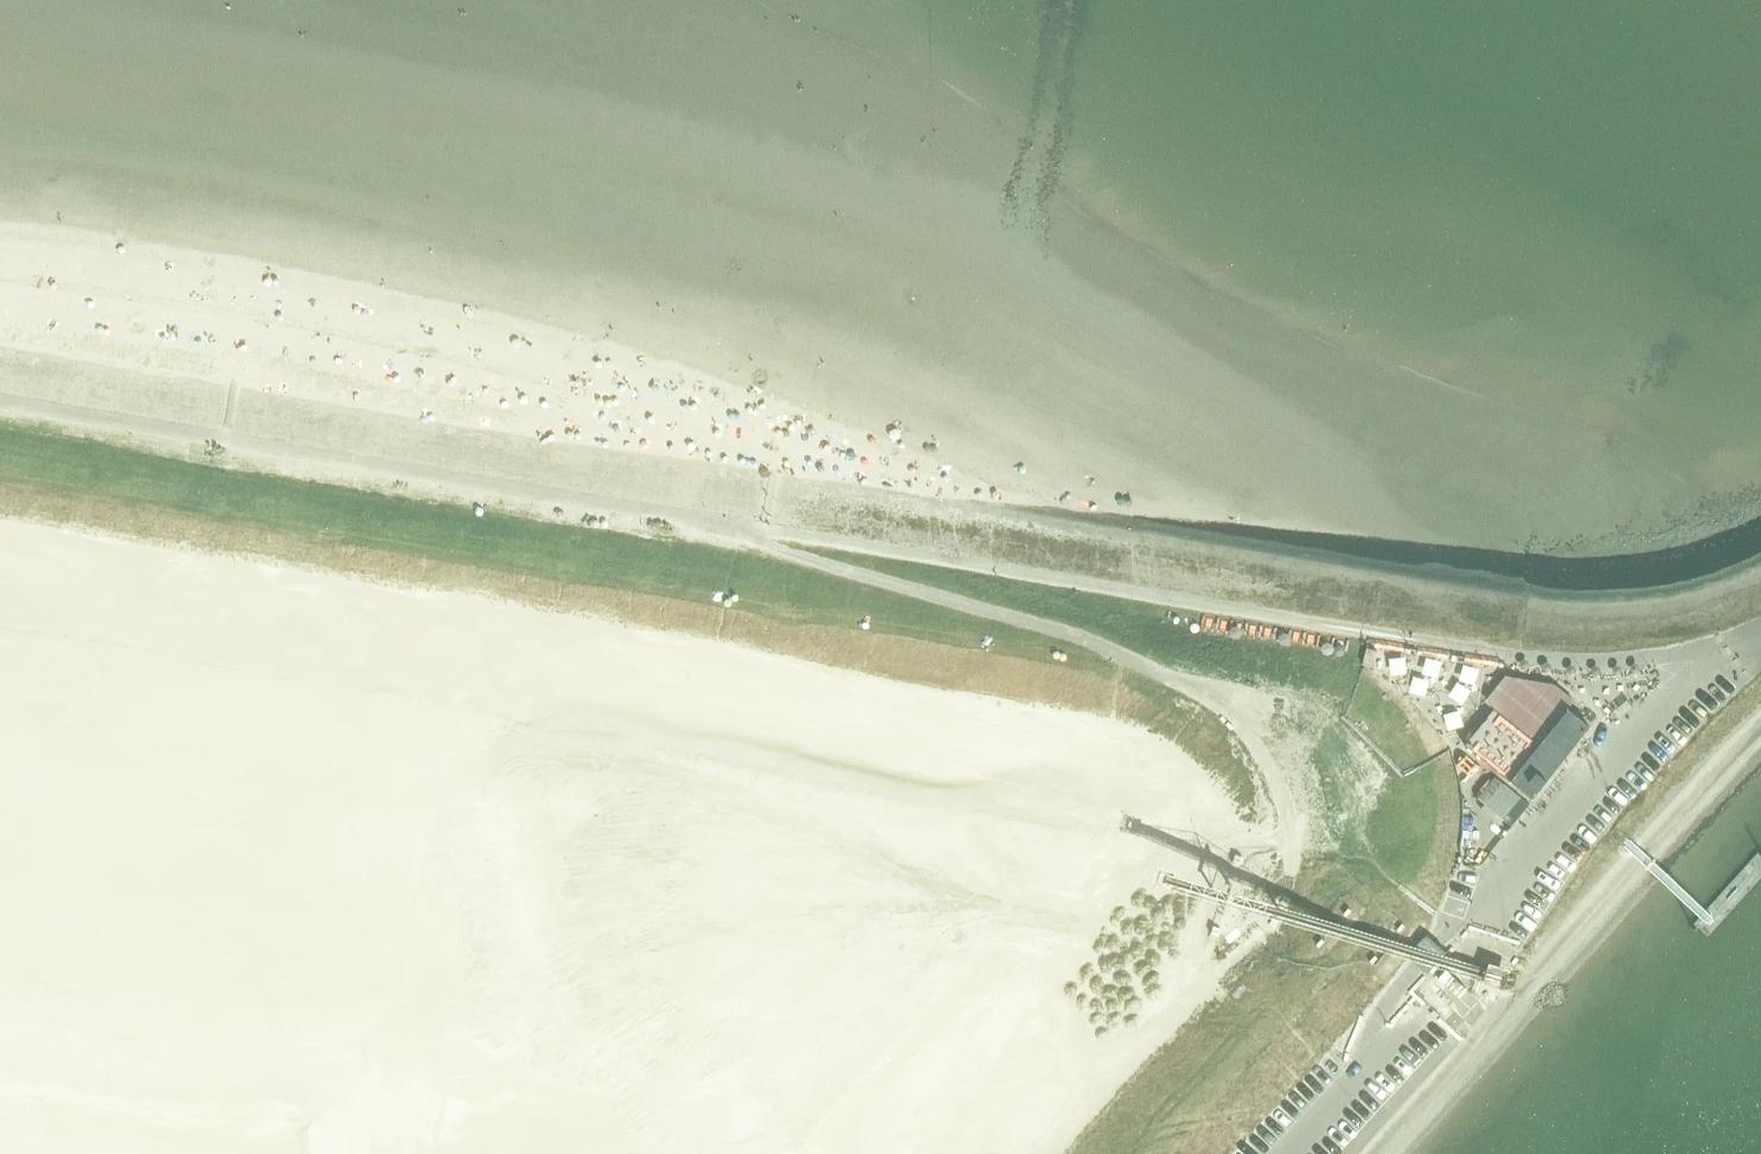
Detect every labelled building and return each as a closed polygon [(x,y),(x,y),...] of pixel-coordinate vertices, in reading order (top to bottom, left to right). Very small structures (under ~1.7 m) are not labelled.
[(275,643),(277,630),(254,627),(252,640),(275,643)] [(1367,650),(1363,667),(1365,667),(1372,669),(1377,653),(1369,651),(1367,650)] [(1703,680),(1717,696),(1733,682),(1719,666),(1703,680)] [(1494,709),(1465,745),(1532,799),(1590,727),(1567,709),(1538,745),(1494,709)] [(1486,806),(1504,784),(1494,776),(1477,799),(1486,806)] [(1502,819),(1520,797),(1504,784),(1486,806),(1502,819)] [(1512,826),(1529,804),(1520,797),(1502,819),(1512,826)] [(1149,903),(1136,909),(1149,939),(1162,934),(1149,903)] [(1124,953),(1139,946),(1126,919),(1112,926),(1124,953)]
